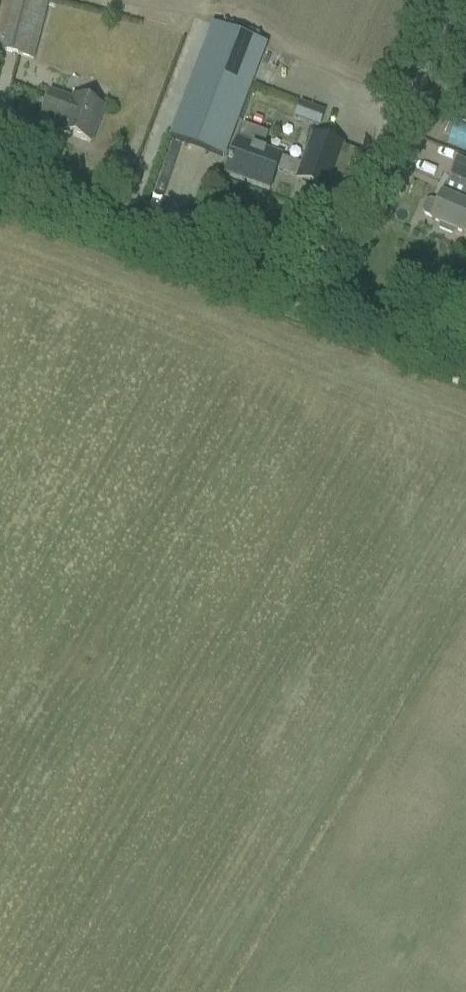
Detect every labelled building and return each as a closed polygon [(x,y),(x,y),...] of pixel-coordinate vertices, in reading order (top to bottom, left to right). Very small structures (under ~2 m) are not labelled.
[(48,2),(38,0),(15,0),(2,53),(33,60),(48,2)] [(223,158),(230,140),(267,46),(214,26),(177,120),(170,138),(223,158)] [(63,126),(60,133),(90,144),(103,108),(74,97),(72,102),(50,93),(41,118),(63,126)] [(305,116),(302,124),(326,133),(329,125),(305,116)] [(243,125),(237,141),(231,156),(225,175),(241,181),(243,178),(253,182),(252,185),(269,191),(276,171),(297,178),(301,166),(281,158),(261,150),(267,134),(243,125)] [(465,149),(465,129),(462,127),(455,145),(465,149)] [(313,136),(301,166),(297,178),(296,180),(326,191),(343,146),(313,136)] [(457,161),(450,177),(465,184),(465,165),(457,161)] [(395,167),(386,189),(400,195),(409,174),(395,167)] [(440,225),(437,231),(452,237),(454,231),(465,236),(465,234),(465,198),(464,197),(460,206),(441,197),(439,203),(430,200),(424,202),(421,210),(423,216),(431,220),(431,221),(440,225)] [(380,203),(375,217),(385,221),(390,208),(380,203)]
